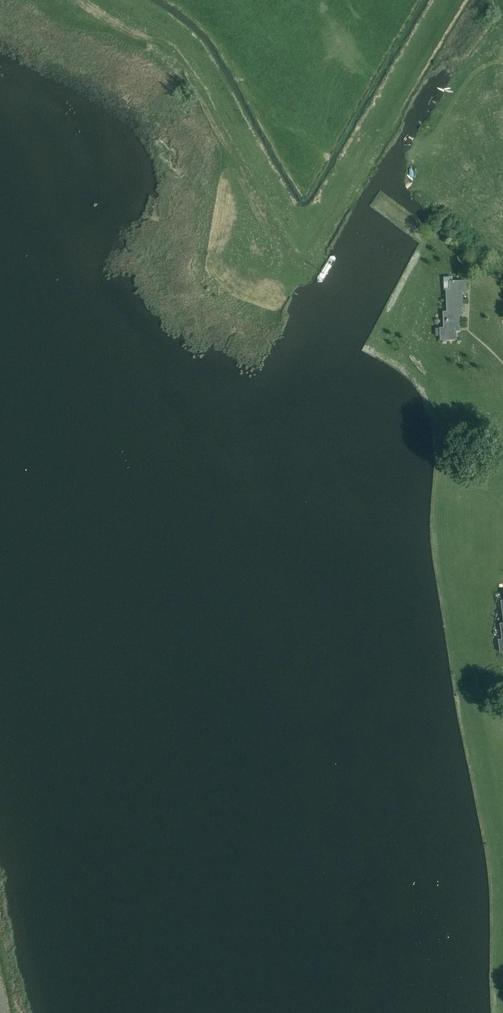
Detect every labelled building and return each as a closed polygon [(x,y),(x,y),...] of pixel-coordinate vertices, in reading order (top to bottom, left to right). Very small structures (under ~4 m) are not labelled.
[(447,300),(463,300),(462,292),(466,292),(466,281),(450,281),(450,289),(446,289),(447,300)] [(463,300),(447,300),(447,312),(443,312),(444,320),(459,319),(459,315),(463,314),(463,300)] [(459,319),(444,320),(444,328),(440,328),(440,340),(456,339),(456,331),(460,331),(459,319)]
